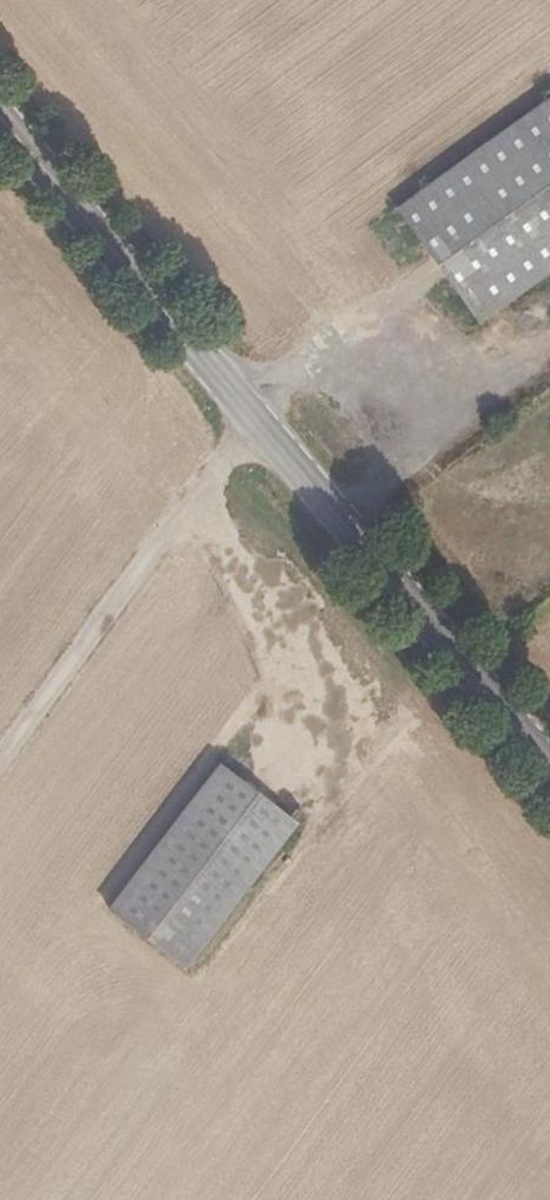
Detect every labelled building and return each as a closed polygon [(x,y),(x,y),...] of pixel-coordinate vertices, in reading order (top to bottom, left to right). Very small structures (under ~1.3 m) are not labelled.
[(394,205),(472,326),(549,277),(549,106),(394,205)] [(186,978),(297,829),(216,769),(105,919),(186,978)]
